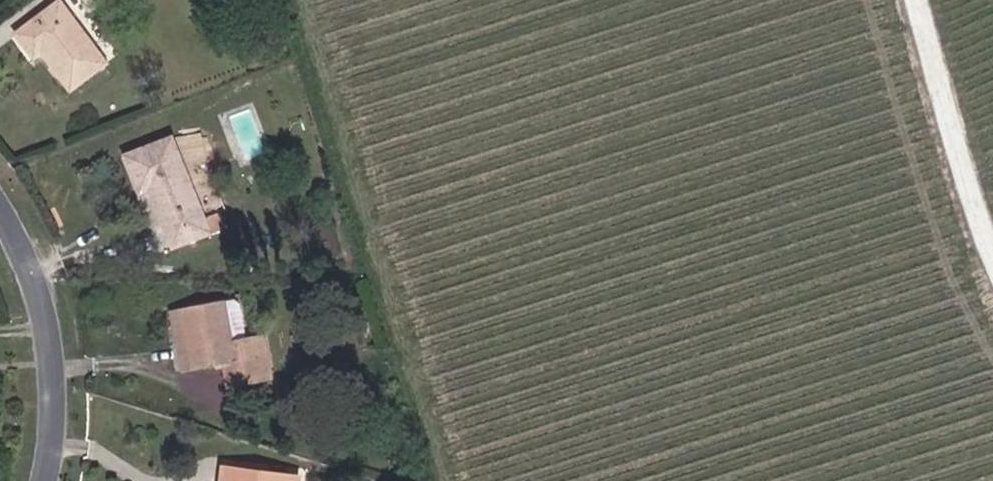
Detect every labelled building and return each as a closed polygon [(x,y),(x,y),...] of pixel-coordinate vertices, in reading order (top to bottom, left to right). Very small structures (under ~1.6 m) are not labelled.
[(77,93),(108,68),(63,8),(18,42),(36,66),(50,56),(77,93)] [(140,201),(152,196),(178,257),(215,242),(176,143),(124,163),(140,201)] [(229,307),(237,344),(257,341),(247,304),(229,307)] [(229,307),(181,315),(192,373),(228,368),(233,389),(268,383),(267,377),(276,375),(266,339),(257,341),(237,344),(229,307)] [(182,375),(192,373),(181,315),(173,316),(182,375)] [(222,480),(226,480),(257,480),(259,471),(225,465),(222,480)] [(298,478),(259,471),(257,480),(297,480),(298,478)]
